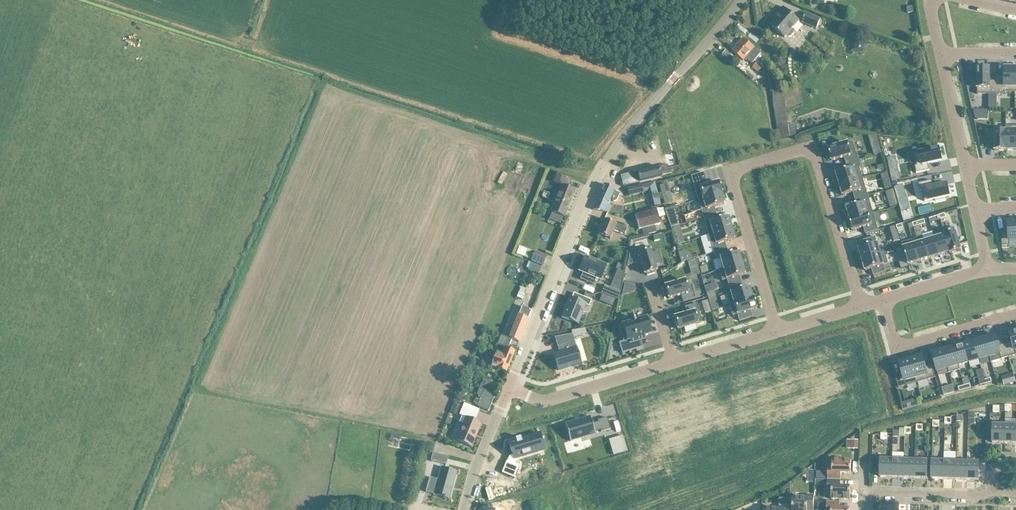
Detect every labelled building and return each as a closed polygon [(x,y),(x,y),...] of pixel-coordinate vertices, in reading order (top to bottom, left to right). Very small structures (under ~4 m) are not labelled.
[(792,30),(800,22),(784,8),(775,18),(777,20),(771,26),(785,38),(787,36),(789,37),(791,37),(794,34),(794,31),(792,30)] [(817,29),(821,20),(806,13),(802,23),(817,29)] [(733,52),(740,58),(743,61),(748,56),(754,62),(761,54),(744,39),(733,52)] [(734,57),(726,50),(722,55),(730,62),(734,57)] [(763,67),(758,62),(753,68),(758,73),(763,67)] [(990,68),(977,68),(977,95),(997,95),(997,81),(996,81),(990,81),(990,68)] [(1004,77),(996,77),(996,81),(997,81),(997,95),(1005,95),(1005,92),(1015,92),(1015,68),(1004,68),(1004,77)] [(757,81),(751,84),(755,90),(761,86),(757,81)] [(782,91),(772,93),(774,100),(773,100),(779,139),(796,137),(795,125),(789,126),(785,98),(783,99),(782,91)] [(716,111),(709,118),(723,130),(728,125),(716,111)] [(1006,126),(1006,131),(1006,151),(1007,151),(1007,150),(1015,150),(1015,126),(1006,126)] [(1006,131),(988,131),(988,145),(995,145),(995,151),(1006,151),(1006,131)] [(877,137),(869,136),(873,149),(875,154),(882,152),(880,146),(877,137)] [(739,137),(728,149),(735,155),(744,144),(739,137)] [(853,142),(828,149),(832,161),(841,158),(844,157),(844,159),(846,164),(859,160),(857,153),(856,153),(853,142)] [(925,152),(914,155),(917,166),(915,166),(916,174),(930,171),(928,164),(942,161),(939,149),(933,150),(933,149),(925,150),(925,152)] [(848,171),(837,174),(840,185),(863,178),(860,168),(861,168),(859,160),(846,164),(848,171)] [(897,161),(888,163),(892,182),(901,180),(897,161)] [(672,174),(671,168),(667,169),(666,166),(659,168),(658,167),(622,176),(625,187),(635,185),(661,178),(661,176),(672,174)] [(704,173),(691,177),(698,200),(721,194),(722,194),(718,182),(707,186),(704,173)] [(557,174),(554,181),(569,187),(572,180),(564,176),(557,174)] [(863,178),(840,185),(843,196),(853,193),(855,200),(868,196),(863,178)] [(932,181),(919,184),(920,191),(922,191),(925,202),(935,200),(936,201),(944,200),(943,198),(950,197),(947,185),(933,188),(932,181)] [(666,183),(659,185),(662,193),(668,191),(666,183)] [(604,185),(592,210),(603,212),(608,213),(609,212),(612,206),(608,205),(610,201),(614,202),(616,201),(619,195),(614,191),(615,190),(615,189),(613,189),(604,185)] [(642,185),(627,189),(629,197),(643,193),(643,190),(642,185)] [(574,191),(565,188),(562,186),(552,212),(564,217),(574,191)] [(721,194),(698,200),(703,218),(716,214),(714,207),(724,204),(721,194)] [(857,206),(847,209),(850,220),(873,213),(868,196),(855,200),(857,206)] [(656,210),(635,215),(639,230),(647,228),(654,226),(660,224),(656,210)] [(610,211),(609,218),(620,220),(621,212),(610,211)] [(850,220),(849,220),(853,231),(864,228),(866,235),(879,231),(873,213),(850,220)] [(716,214),(703,218),(708,235),(731,229),(728,218),(718,221),(716,214)] [(678,219),(669,222),(671,227),(680,225),(678,219)] [(604,220),(598,235),(607,239),(610,240),(613,231),(624,236),(627,229),(616,225),(613,223),(604,220)] [(1001,234),(1002,247),(1010,246),(1010,241),(1015,241),(1015,222),(1008,222),(1009,233),(1001,234)] [(680,225),(671,227),(673,233),(681,231),(680,225)] [(654,226),(647,228),(648,235),(656,233),(654,226)] [(955,228),(944,231),(946,238),(950,253),(950,254),(961,251),(955,228)] [(731,229),(708,235),(713,253),(726,249),(724,242),(734,239),(731,229)] [(944,231),(933,234),(935,239),(940,256),(950,253),(946,238),(944,231)] [(860,254),(858,254),(861,261),(881,255),(881,254),(875,237),(863,241),(865,248),(859,250),(860,254)] [(935,239),(924,242),(925,245),(930,259),(940,256),(935,239)] [(913,240),(902,244),(903,248),(906,256),(908,265),(919,262),(914,245),(915,245),(913,240)] [(915,245),(914,245),(919,262),(930,259),(925,245),(924,242),(915,245)] [(630,252),(627,267),(641,263),(642,266),(644,275),(647,274),(647,276),(655,274),(654,272),(657,271),(655,265),(662,263),(658,251),(651,254),(649,247),(638,250),(637,249),(630,252)] [(903,248),(896,250),(902,269),(909,267),(908,265),(906,256),(903,248)] [(716,260),(712,261),(715,271),(719,270),(742,264),(738,253),(728,256),(726,249),(713,253),(716,260)] [(546,257),(537,253),(535,252),(531,261),(543,266),(546,257)] [(684,252),(678,253),(681,263),(692,259),(691,254),(684,252)] [(881,255),(861,261),(863,268),(864,267),(866,271),(872,270),(874,276),(886,273),(884,266),(889,264),(885,253),(881,254),(881,255)] [(585,257),(579,272),(583,273),(580,280),(593,285),(599,284),(607,266),(585,257)] [(541,267),(532,263),(531,263),(528,271),(538,275),(541,267)] [(742,264),(719,270),(722,281),(726,280),(728,287),(741,283),(739,276),(745,275),(742,264)] [(617,271),(610,288),(619,292),(623,273),(617,271)] [(685,281),(665,287),(668,299),(677,296),(680,295),(682,302),(695,298),(693,290),(688,292),(685,281)] [(625,283),(623,294),(635,291),(633,285),(625,283)] [(731,293),(726,295),(729,306),(752,299),(752,298),(749,288),(743,290),(741,283),(728,287),(731,293)] [(604,286),(601,293),(602,294),(611,297),(615,299),(618,300),(620,292),(619,292),(610,288),(604,286)] [(570,298),(562,318),(577,324),(585,305),(589,307),(591,301),(583,297),(583,298),(581,303),(572,299),(570,298)] [(752,299),(729,306),(732,316),(737,315),(739,322),(752,318),(750,311),(756,309),(753,298),(752,298),(752,299)] [(686,314),(674,318),(678,330),(702,323),(699,311),(697,304),(684,308),(686,314)] [(510,345),(512,340),(519,342),(531,311),(522,307),(515,324),(512,322),(509,330),(512,331),(509,339),(502,336),(500,340),(510,345)] [(624,342),(619,343),(622,354),(642,348),(640,341),(640,340),(643,339),(644,339),(643,337),(650,335),(650,332),(651,331),(649,324),(647,324),(646,318),(635,322),(634,320),(632,320),(622,324),(620,327),(624,342)] [(1005,345),(1009,357),(1015,355),(1015,354),(1015,350),(1015,331),(1009,332),(1012,343),(1005,345)] [(559,353),(553,355),(558,371),(581,364),(576,348),(574,342),(572,335),(555,338),(557,347),(558,347),(567,345),(569,351),(559,353)] [(996,336),(985,339),(990,357),(1000,354),(1001,359),(1009,357),(1005,345),(998,347),(996,338),(996,336)] [(985,339),(974,342),(979,360),(990,357),(985,339)] [(508,349),(510,345),(500,340),(498,345),(505,348),(508,349)] [(974,342),(964,345),(969,363),(979,360),(974,342)] [(964,345),(953,348),(958,366),(959,366),(969,363),(964,345)] [(515,352),(508,349),(505,348),(502,356),(496,353),(491,366),(497,369),(506,372),(515,352)] [(953,348),(943,351),(948,369),(949,373),(960,370),(959,366),(958,366),(953,348)] [(943,351),(932,354),(937,372),(948,369),(943,351)] [(922,357),(911,360),(917,383),(936,378),(932,365),(925,367),(922,357)] [(902,374),(895,376),(898,388),(917,383),(911,360),(899,363),(902,374)] [(491,382),(484,379),(483,379),(477,395),(481,397),(477,407),(488,411),(494,395),(487,392),(491,382)] [(952,386),(942,389),(944,396),(949,395),(954,393),(953,389),(952,386)] [(907,401),(901,403),(903,411),(909,409),(907,401)] [(455,441),(471,448),(482,424),(475,421),(479,410),(463,404),(458,415),(461,416),(459,423),(462,423),(455,441)] [(590,417),(565,425),(570,442),(595,434),(595,432),(600,431),(601,433),(610,430),(607,418),(597,421),(598,423),(592,425),(590,417)] [(1004,444),(1005,426),(993,425),(992,443),(1004,444)] [(1015,438),(1015,426),(1005,426),(1004,444),(1015,444),(1015,438)] [(506,470),(503,477),(514,482),(522,464),(517,462),(519,459),(518,457),(549,448),(544,429),(512,438),(516,453),(513,454),(511,459),(510,459),(505,470),(506,470)] [(446,465),(448,458),(433,454),(431,461),(446,465)] [(892,478),(893,460),(881,459),(880,478),(892,478)] [(904,478),(904,460),(893,460),(892,478),(904,478)] [(915,479),(916,460),(904,460),(904,478),(915,479)] [(916,460),(915,479),(927,479),(928,461),(916,460)] [(832,467),(828,467),(827,480),(841,481),(841,474),(851,474),(851,461),(832,461),(832,467)] [(943,480),(944,462),(932,461),(931,479),(943,480)] [(955,480),(955,462),(944,462),(943,480),(955,480)] [(966,480),(967,462),(955,462),(955,480),(966,480)] [(967,462),(966,480),(978,481),(979,463),(967,462)] [(461,473),(463,469),(448,465),(447,469),(461,473)] [(449,499),(453,487),(457,472),(441,468),(434,495),(443,498),(445,499),(445,498),(449,499)] [(841,487),(841,481),(827,480),(827,493),(831,493),(831,500),(850,500),(850,487),(841,487)] [(499,486),(493,500),(507,496),(509,490),(499,486)] [(792,498),(792,509),(814,509),(814,496),(807,496),(807,499),(792,498)]
